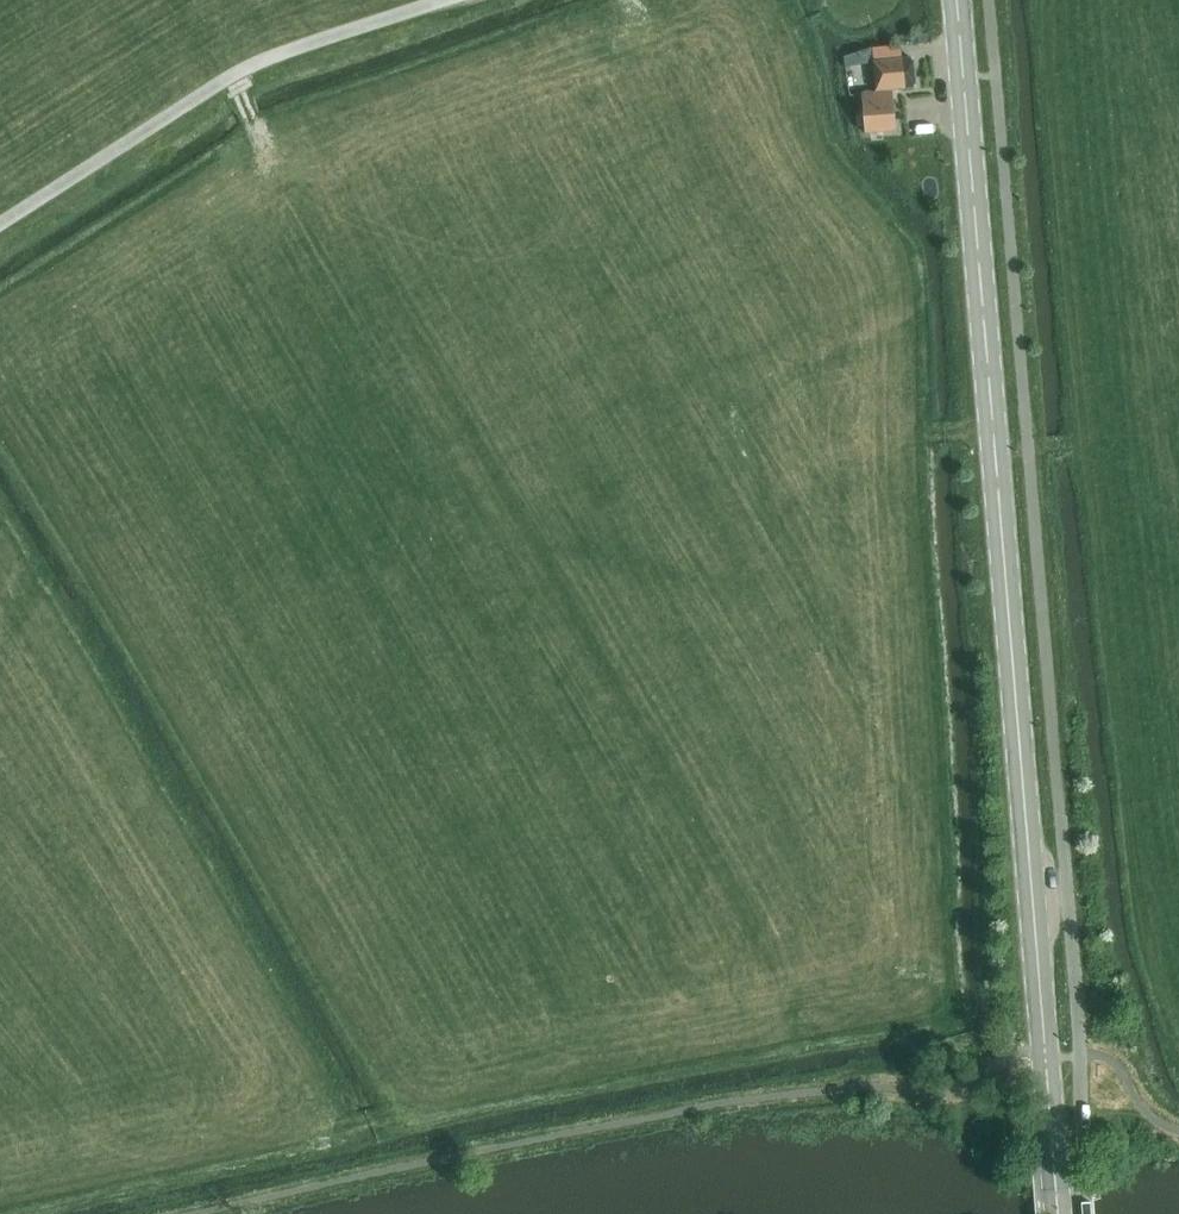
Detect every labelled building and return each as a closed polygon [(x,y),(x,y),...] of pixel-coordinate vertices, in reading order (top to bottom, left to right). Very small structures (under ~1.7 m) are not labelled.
[(914,59),(875,62),(877,91),(878,91),(878,93),(863,94),(866,133),(897,131),(894,99),(896,99),(895,89),(916,87),(914,59)]
